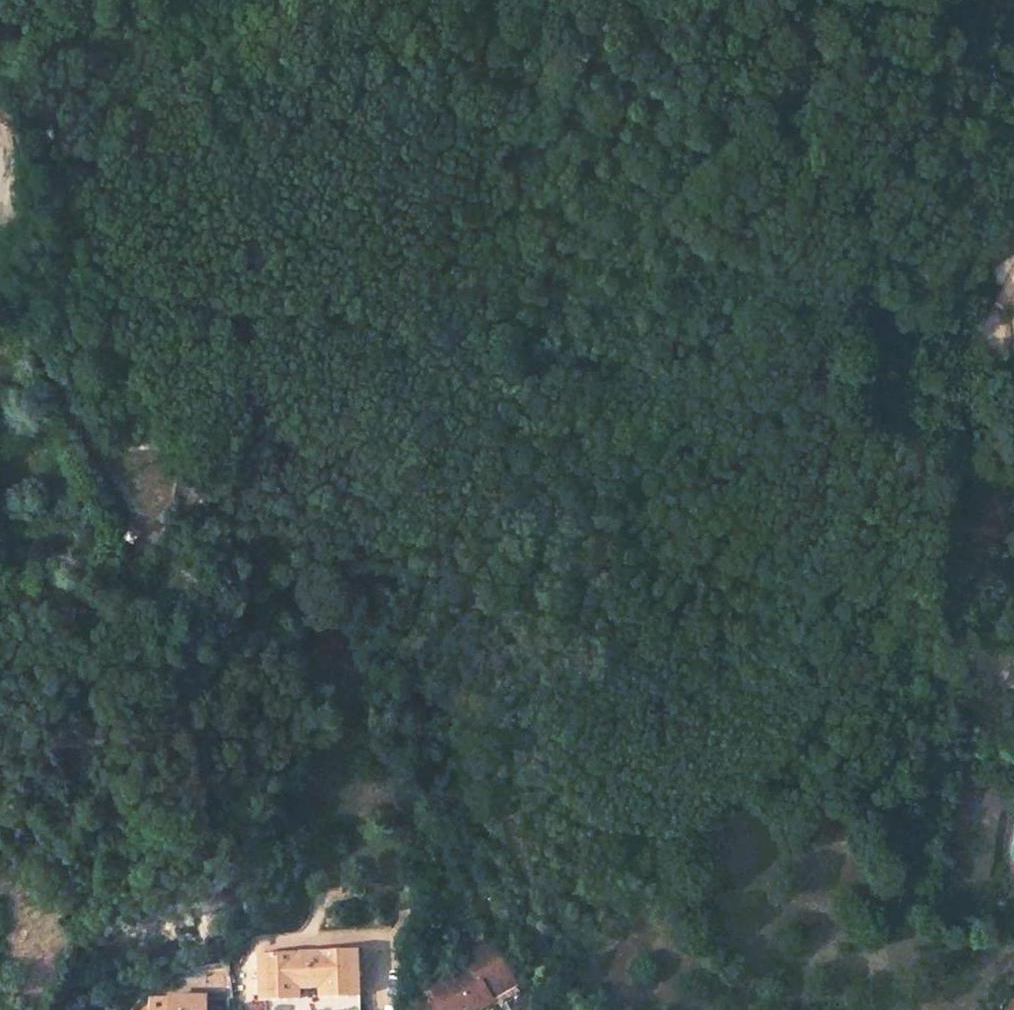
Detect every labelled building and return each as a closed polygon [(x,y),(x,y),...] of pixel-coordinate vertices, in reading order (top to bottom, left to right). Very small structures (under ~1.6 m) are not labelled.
[(300,992),(316,993),(316,1000),(353,1001),(356,952),(340,951),(261,948),(261,972),(260,998),(299,999),(300,992)] [(496,1009),(494,1003),(512,993),(489,952),(463,965),(467,972),(429,991),(435,1003),(426,1007),(419,1009),(495,1009),(496,1009)] [(205,996),(168,994),(148,993),(147,1009),(140,1009),(204,1009),(205,996)]
